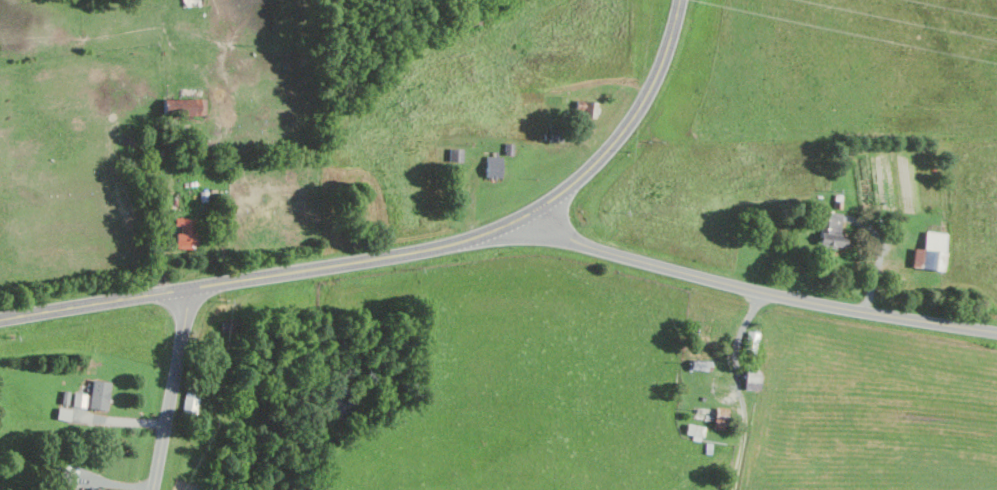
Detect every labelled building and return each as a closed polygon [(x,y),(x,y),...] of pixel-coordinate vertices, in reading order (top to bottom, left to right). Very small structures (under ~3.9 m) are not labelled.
[(503,157),(486,156),(486,177),(502,177),(503,157)] [(847,248),(849,236),(840,234),(844,214),(826,211),(821,244),(847,248)] [(196,245),(198,221),(183,220),(182,244),(196,245)] [(946,270),(949,233),(927,231),(925,252),(915,252),(914,267),(946,270)] [(111,382),(93,379),(88,408),(107,411),(111,382)] [(200,395),(186,392),(181,410),(195,414),(200,395)] [(73,406),(85,407),(86,394),(74,393),(73,406)] [(69,420),(71,409),(58,408),(57,419),(69,420)] [(728,416),(716,414),(714,429),(726,431),(728,416)] [(705,426),(688,424),(687,435),(704,437),(705,426)]
